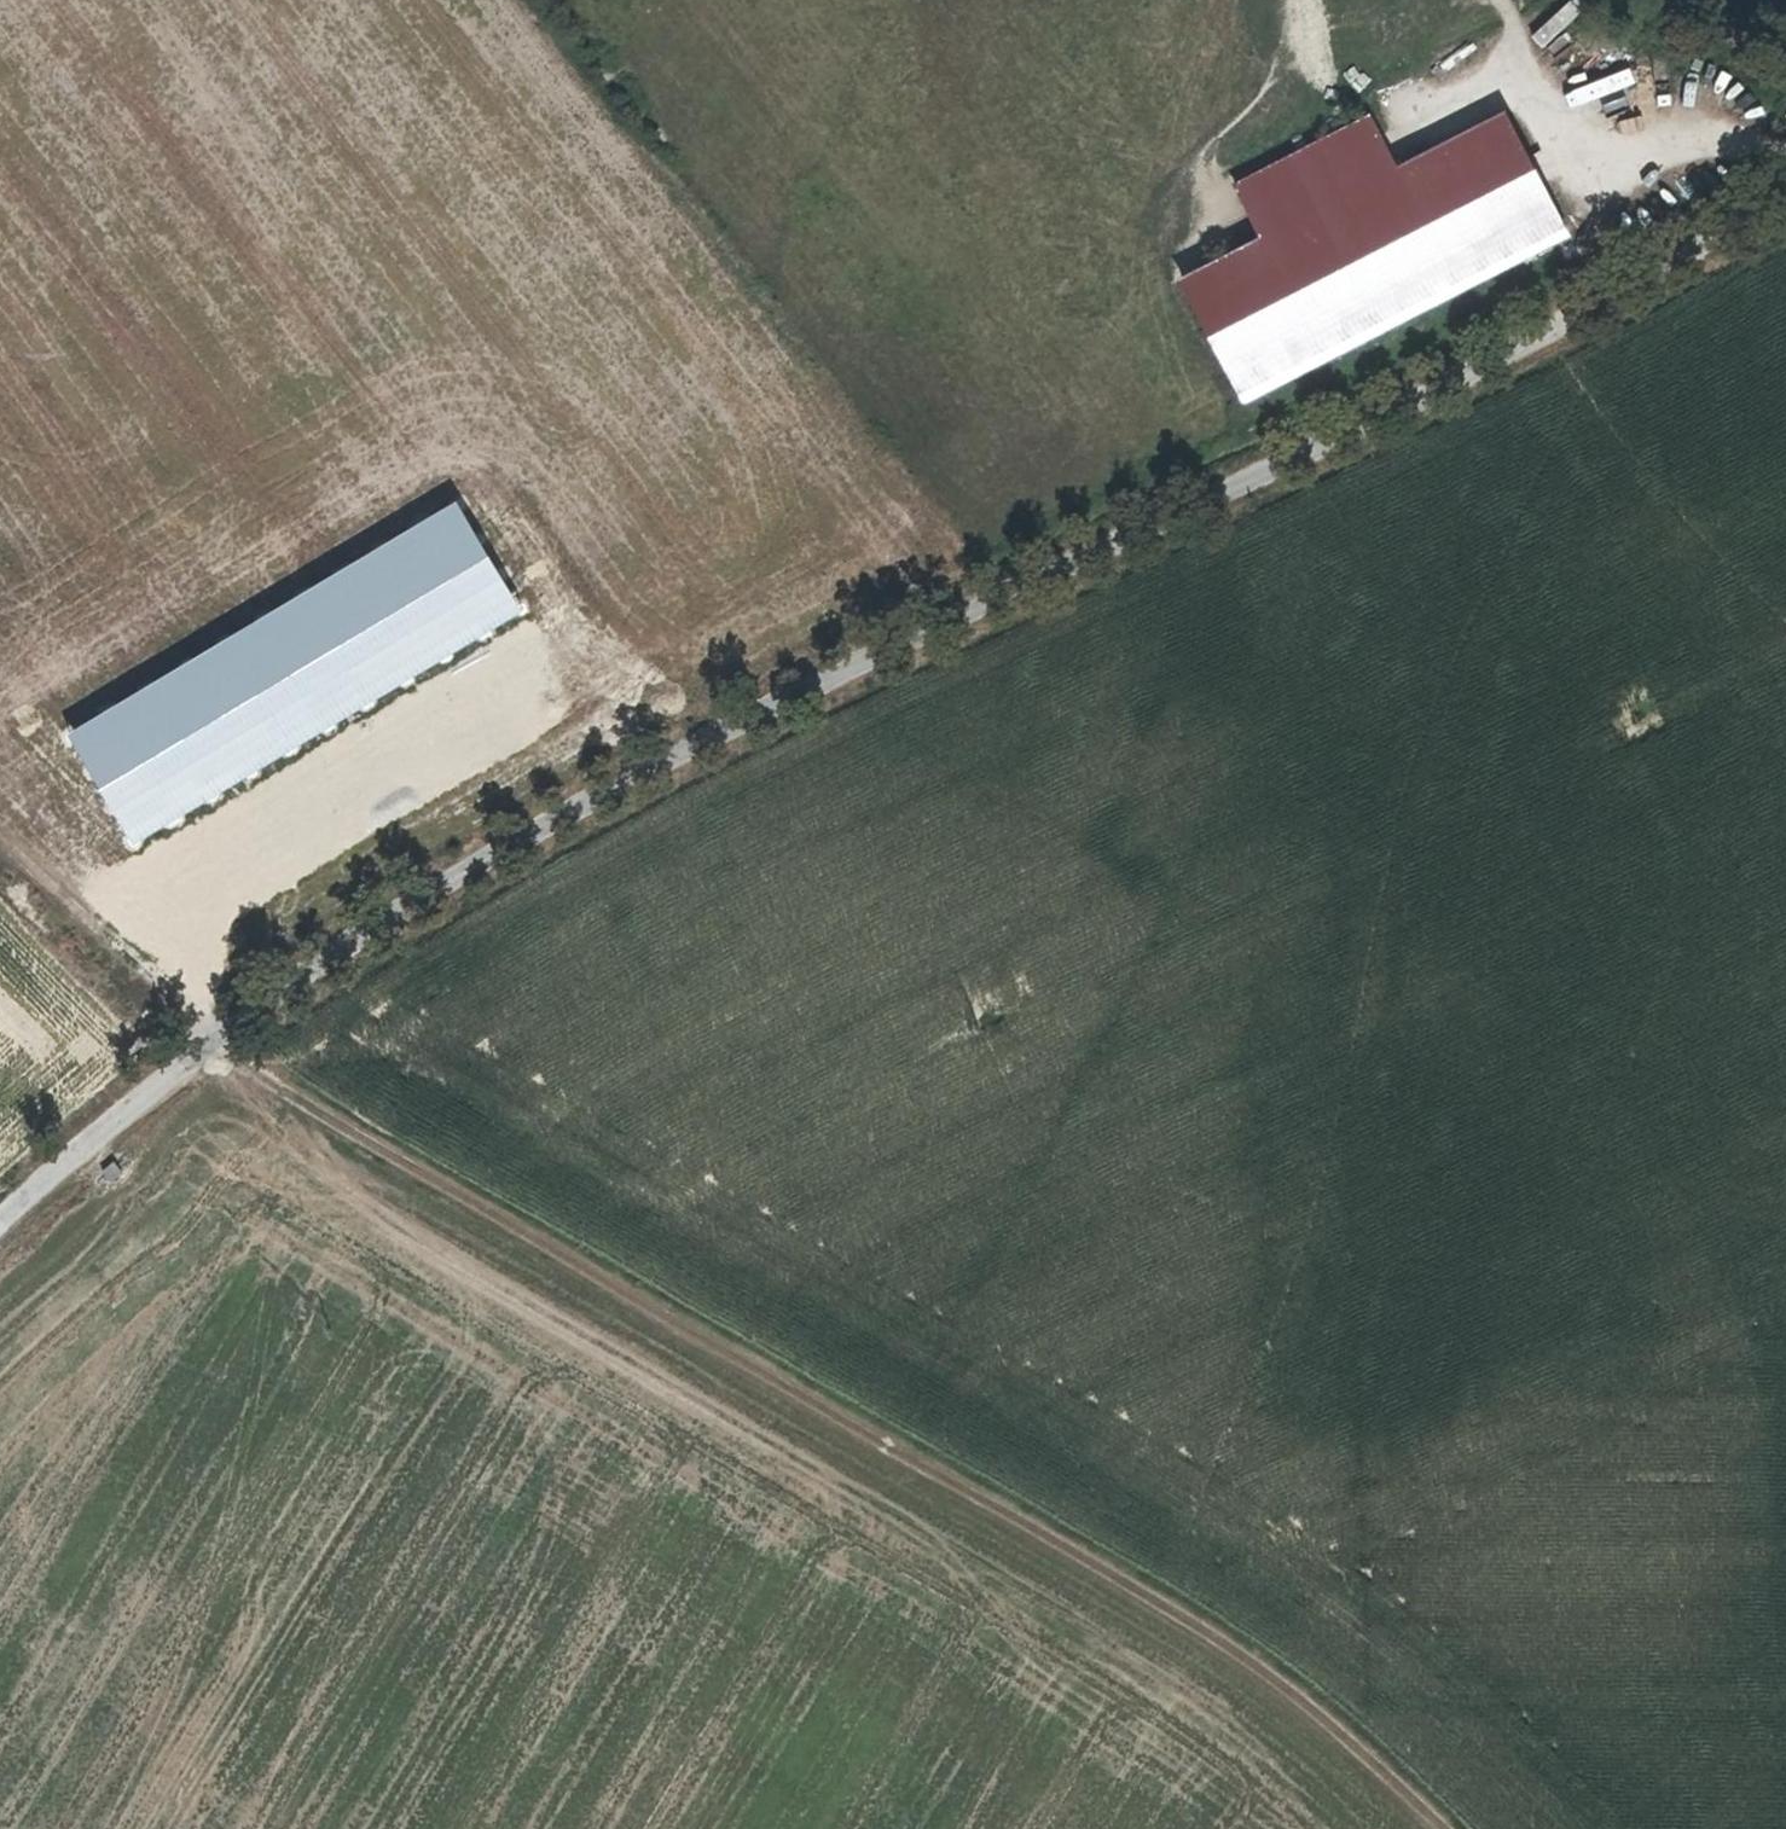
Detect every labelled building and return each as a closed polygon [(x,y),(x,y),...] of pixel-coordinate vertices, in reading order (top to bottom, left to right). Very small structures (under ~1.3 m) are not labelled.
[(1581,8),(1573,0),(1562,0),(1529,33),(1543,47),(1581,8)] [(1371,119),(1237,188),(1265,242),(1182,285),(1246,406),(1570,239),(1506,116),(1399,172),(1371,119)] [(105,1147),(101,1150),(94,1157),(102,1166),(113,1156),(105,1147)]
